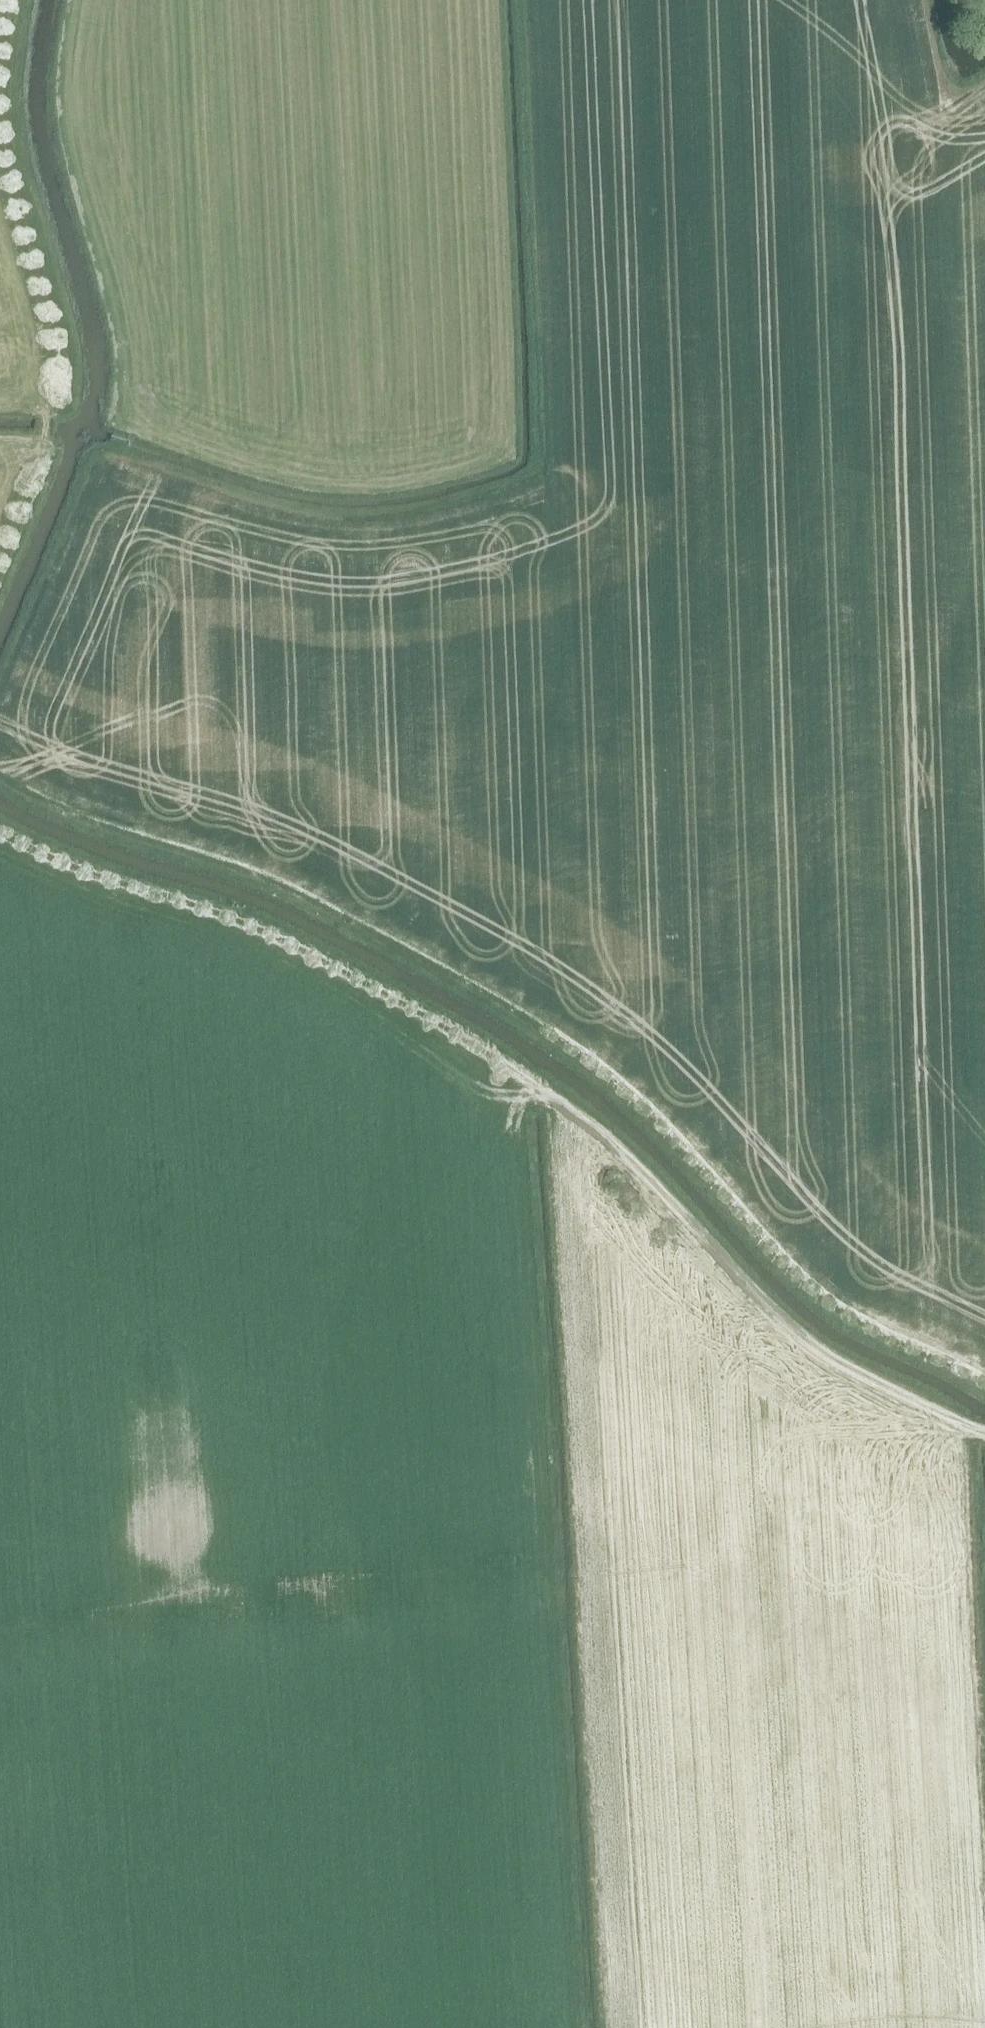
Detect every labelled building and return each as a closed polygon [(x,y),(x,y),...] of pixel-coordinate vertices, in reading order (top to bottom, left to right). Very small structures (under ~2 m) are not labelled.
[(977,7),(984,11),(984,0),(980,0),(977,7)]
